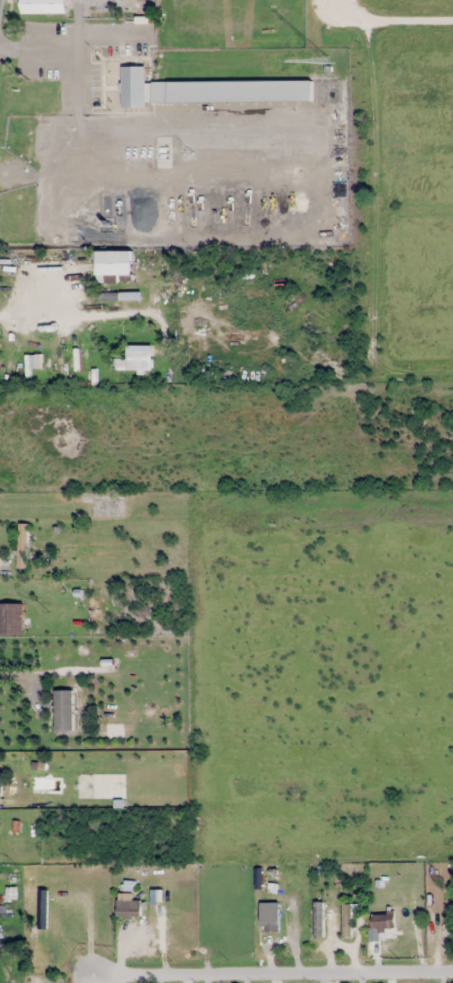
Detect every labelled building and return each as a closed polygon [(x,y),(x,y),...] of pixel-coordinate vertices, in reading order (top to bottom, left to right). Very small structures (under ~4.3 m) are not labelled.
[(21,13),(66,13),(66,0),(21,0),(21,13)] [(152,81),(152,102),(312,101),(312,80),(152,81)] [(131,251),(97,251),(97,278),(117,278),(117,279),(131,279),(131,251)] [(111,370),(152,370),(152,346),(126,346),(126,358),(111,358),(111,370)] [(27,524),(18,524),(18,568),(27,568),(27,524)] [(22,636),(22,604),(0,604),(0,636),(22,636)] [(117,917),(141,917),(141,898),(117,898),(117,917)] [(279,932),(279,913),(260,913),(260,932),(279,932)] [(394,913),(370,914),(370,940),(379,940),(379,930),(395,930),(394,913)]
